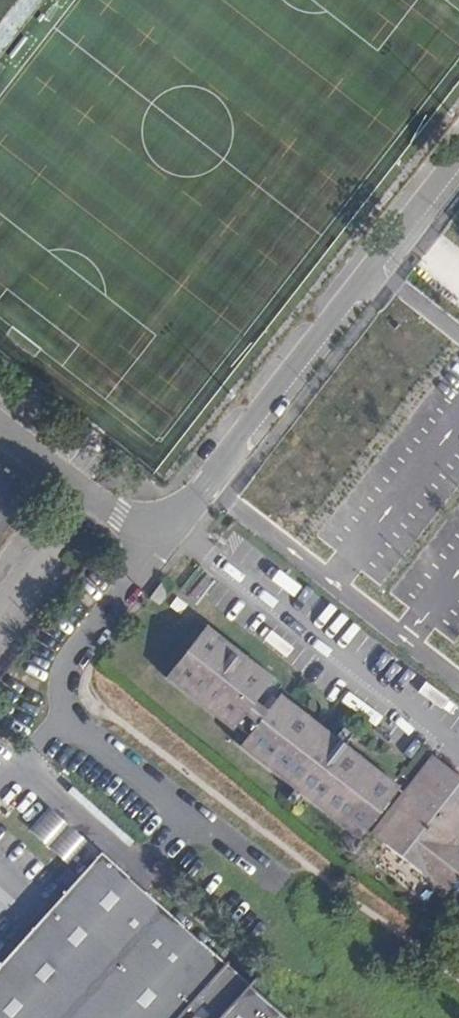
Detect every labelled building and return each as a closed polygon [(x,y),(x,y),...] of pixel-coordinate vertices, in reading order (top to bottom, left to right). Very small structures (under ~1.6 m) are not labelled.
[(160,608),(174,590),(165,583),(150,601),(160,608)] [(236,729),(266,691),(271,684),(204,632),(169,677),(236,729)] [(278,701),(266,691),(236,729),(247,739),(278,701)] [(394,793),(278,701),(247,739),(241,747),(264,765),(359,839),(394,793)] [(447,894),(458,879),(458,849),(458,848),(458,847),(458,779),(438,762),(406,802),(400,798),(372,835),(447,894)] [(69,863),(89,839),(50,806),(29,830),(69,863)] [(104,862),(0,974),(0,1017),(281,1017),(104,862)]
